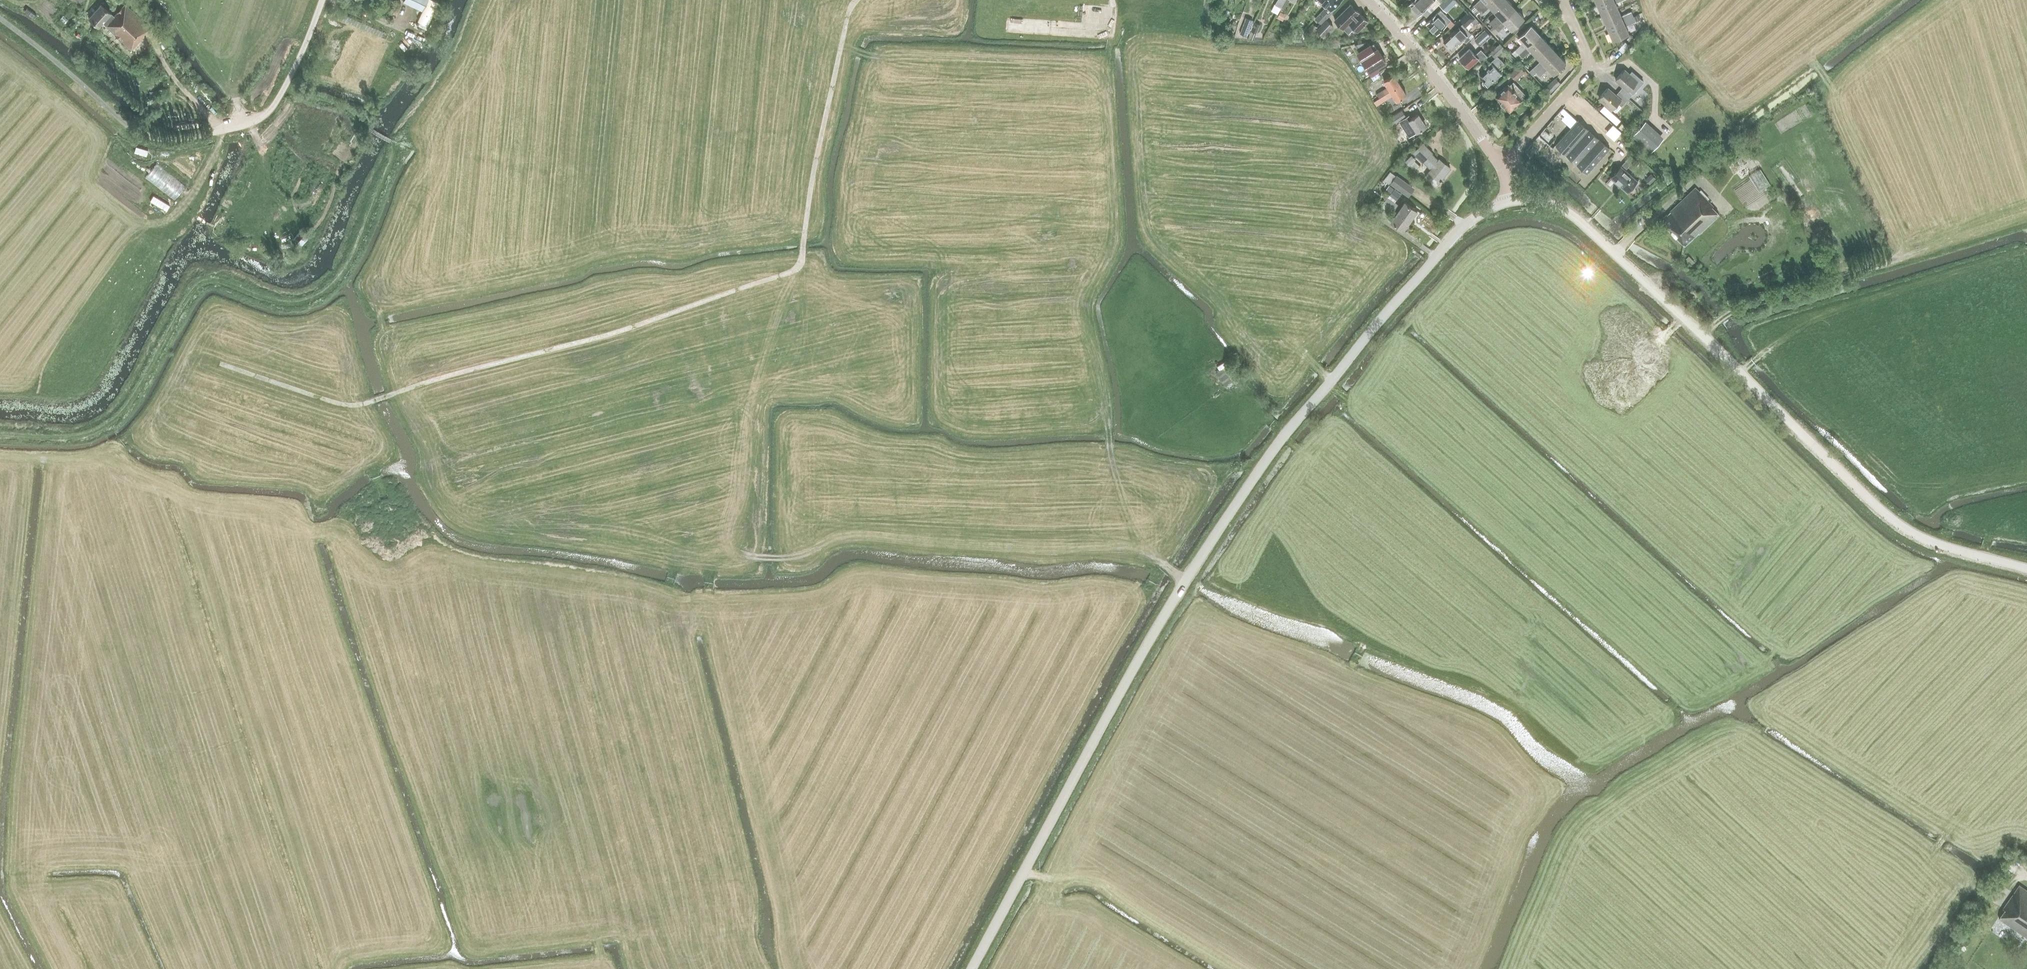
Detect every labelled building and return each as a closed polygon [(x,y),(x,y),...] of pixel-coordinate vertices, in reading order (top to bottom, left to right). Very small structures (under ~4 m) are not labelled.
[(403,2),(422,11),(426,3),(427,0),(404,0),(403,2)] [(434,0),(427,0),(426,3),(422,11),(418,21),(427,25),(438,2),(434,0)] [(1285,0),(1277,0),(1275,4),(1272,9),(1277,13),(1281,7),(1285,0)] [(1341,0),(1319,0),(1326,6),(1315,18),(1321,24),(1333,12),(1331,11),(1341,0)] [(1408,5),(1418,15),(1429,5),(1433,10),(1442,1),(1441,0),(1413,0),(1408,5)] [(1454,0),(1444,0),(1440,5),(1445,10),(1454,0)] [(1474,5),(1477,9),(1488,0),(1479,0),(1474,5)] [(1477,9),(1481,13),(1489,6),(1494,11),(1505,0),(1488,0),(1477,9)] [(1494,11),(1499,16),(1491,24),(1495,28),(1515,8),(1507,0),(1505,0),(1494,11)] [(1602,16),(1618,9),(1615,3),(1622,0),(1608,0),(1597,5),(1602,16)] [(143,35),(150,28),(126,4),(114,16),(111,13),(101,4),(89,17),(98,26),(103,22),(106,25),(105,26),(131,50),(144,36),(143,35)] [(1358,31),(1368,21),(1350,4),(1335,20),(1348,33),(1354,27),(1358,31)] [(1515,8),(1495,28),(1498,32),(1506,24),(1511,29),(1524,18),(1515,8)] [(1441,9),(1426,24),(1436,34),(1446,24),(1451,20),(1441,9)] [(1602,16),(1608,28),(1620,22),(1633,16),(1631,11),(1621,16),(1618,9),(1602,16)] [(1473,16),(1469,11),(1460,19),(1464,24),(1473,16)] [(1626,26),(1636,21),(1633,16),(1620,22),(1608,28),(1613,40),(1629,33),(1626,26)] [(1252,21),(1247,19),(1246,22),(1242,30),(1241,34),(1247,36),(1249,28),(1252,21)] [(1451,20),(1446,24),(1450,28),(1455,24),(1451,20)] [(1233,34),(1236,25),(1224,21),(1221,30),(1233,34)] [(1323,36),(1331,27),(1325,21),(1317,30),(1323,36)] [(1256,33),(1260,24),(1254,22),(1251,30),(1256,33)] [(1311,35),(1317,27),(1313,23),(1306,31),(1311,35)] [(1525,24),(1515,33),(1519,36),(1518,37),(1523,42),(1515,50),(1519,54),(1540,34),(1531,25),(1528,27),(1525,24)] [(1462,27),(1460,28),(1459,27),(1443,41),(1452,50),(1463,39),(1466,43),(1470,39),(1464,32),(1466,31),(1462,27)] [(1486,28),(1476,38),(1481,44),(1491,34),(1486,28)] [(1548,43),(1540,34),(1519,54),(1523,58),(1531,50),(1536,55),(1548,43)] [(1367,42),(1355,45),(1359,52),(1370,46),(1367,42)] [(1557,52),(1548,43),(1536,55),(1541,60),(1533,68),(1536,72),(1557,52)] [(1495,57),(1504,48),(1499,44),(1490,52),(1495,57)] [(1377,49),(1374,51),(1370,46),(1359,52),(1359,53),(1371,73),(1378,69),(1377,67),(1385,61),(1377,49)] [(1481,61),(1487,56),(1481,49),(1475,55),(1469,48),(1459,58),(1468,68),(1478,58),(1481,61)] [(1566,62),(1557,52),(1536,72),(1540,76),(1548,68),(1553,74),(1566,62)] [(1497,69),(1504,63),(1497,56),(1484,67),(1486,69),(1480,75),(1483,78),(1482,79),(1483,80),(1482,83),(1485,86),(1488,85),(1488,86),(1501,74),(1497,69)] [(1519,66),(1510,74),(1515,80),(1524,72),(1519,66)] [(1624,69),(1615,79),(1623,86),(1619,90),(1628,98),(1633,93),(1635,91),(1632,87),(1637,81),(1624,69)] [(1388,87),(1377,94),(1379,98),(1400,85),(1394,74),(1384,80),(1388,87)] [(1551,91),(1560,83),(1556,78),(1546,86),(1551,91)] [(1523,92),(1516,85),(1513,82),(1509,85),(1508,84),(1495,96),(1501,102),(1500,102),(1504,106),(1504,105),(1509,111),(1522,99),(1521,98),(1525,95),(1523,92)] [(1400,85),(1379,98),(1374,101),(1376,105),(1393,95),(1397,101),(1406,95),(1400,85)] [(1628,98),(1619,90),(1615,95),(1607,88),(1599,97),(1615,111),(1617,111),(1621,106),(1628,98)] [(1635,92),(1628,100),(1641,111),(1648,103),(1635,92)] [(1680,116),(1674,108),(1669,113),(1675,121),(1680,116)] [(1402,110),(1388,119),(1391,125),(1399,121),(1406,116),(1402,110)] [(1406,116),(1399,121),(1403,128),(1408,125),(1411,123),(1417,132),(1426,126),(1418,114),(1410,119),(1408,115),(1406,116)] [(1609,148),(1599,139),(1599,138),(1598,139),(1588,130),(1589,130),(1588,129),(1588,130),(1578,121),(1578,120),(1555,145),(1556,145),(1566,154),(1566,155),(1567,154),(1568,155),(1567,157),(1570,160),(1572,158),(1576,162),(1576,163),(1577,163),(1587,172),(1587,173),(1610,148),(1609,148)] [(1644,124),(1633,137),(1651,152),(1662,140),(1644,124)] [(1614,140),(1622,132),(1613,125),(1609,129),(1614,133),(1610,137),(1614,140)] [(275,148),(278,136),(272,135),(270,147),(275,148)] [(1439,159),(1438,160),(1431,153),(1432,153),(1423,143),(1413,153),(1423,162),(1424,161),(1431,169),(1426,176),(1437,185),(1450,168),(1439,159)] [(1414,160),(1415,159),(1411,155),(1405,161),(1414,170),(1419,165),(1414,160)] [(1634,168),(1639,163),(1630,155),(1621,166),(1620,165),(1620,166),(1621,166),(1611,177),(1610,176),(1628,192),(1638,181),(1625,170),(1630,164),(1634,168)] [(1763,167),(1750,173),(1759,189),(1771,183),(1763,167)] [(205,184),(211,175),(202,170),(196,180),(205,184)] [(1390,172),(1384,180),(1389,184),(1395,176),(1390,172)] [(1655,178),(1650,174),(1645,180),(1649,184),(1655,178)] [(1414,188),(1396,175),(1390,184),(1408,197),(1414,188)] [(1391,186),(1387,191),(1391,194),(1390,195),(1397,199),(1401,194),(1391,186)] [(1680,241),(1684,245),(1698,233),(1699,234),(1719,215),(1712,207),(1713,206),(1695,187),(1670,211),(1671,212),(1667,215),(1667,214),(1661,220),(1666,225),(1665,226),(1680,241)] [(1387,197),(1384,201),(1410,220),(1417,210),(1405,201),(1401,207),(1387,197)] [(1381,203),(1376,199),(1372,205),(1377,209),(1381,203)] [(1410,220),(1384,201),(1382,205),(1395,215),(1391,221),(1403,230),(1410,220)] [(1232,361),(1230,358),(1217,366),(1219,369),(1232,361)] [(1226,386),(1238,377),(1228,364),(1216,373),(1226,386)] [(2019,885),(2003,908),(2005,910),(1999,918),(2026,938),(2026,890),(2019,885)]
